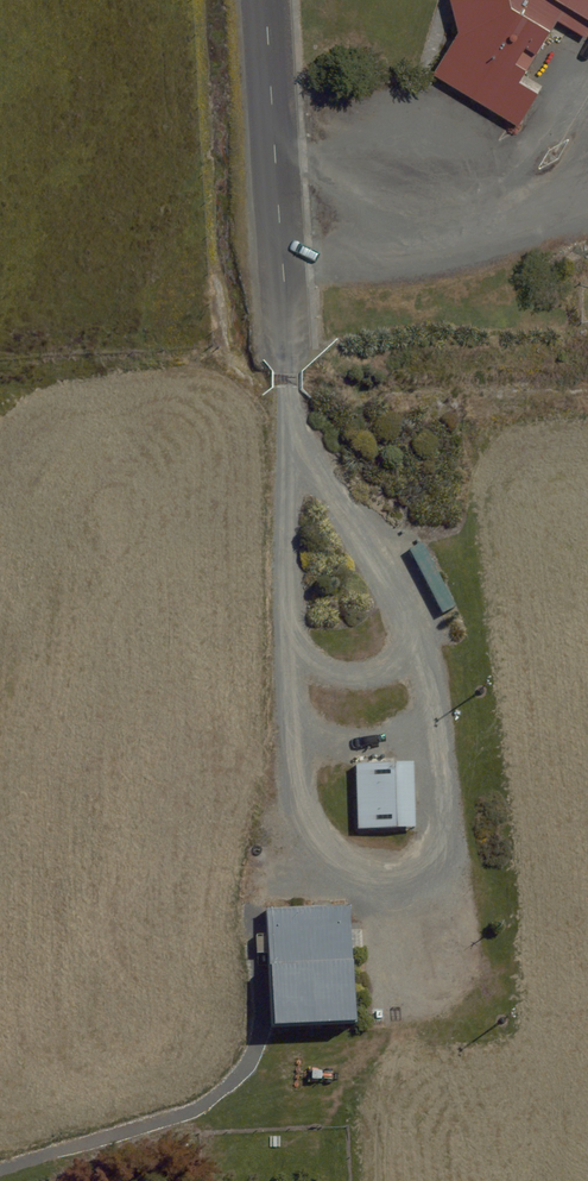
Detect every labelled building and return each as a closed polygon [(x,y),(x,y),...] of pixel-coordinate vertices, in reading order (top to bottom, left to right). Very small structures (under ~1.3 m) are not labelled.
[(516,122),(534,91),(520,83),(557,21),(584,36),(587,29),(587,0),(450,0),(450,1),(461,33),(436,76),(516,122)] [(425,541),(411,548),(443,612),(456,605),(425,541)] [(414,760),(356,763),(358,828),(416,826),(414,760)] [(350,905),(268,909),(274,1023),(355,1019),(350,905)]
